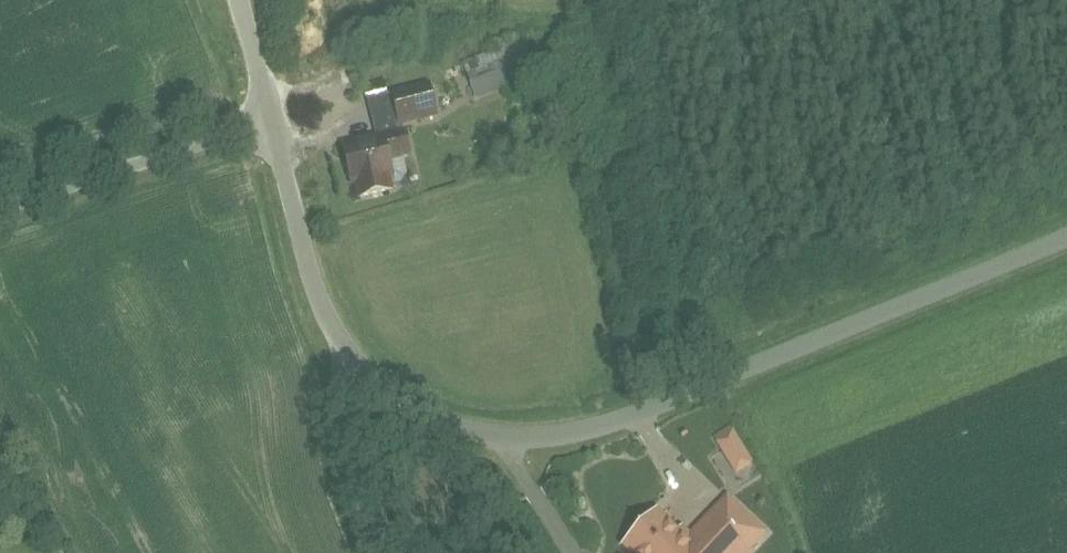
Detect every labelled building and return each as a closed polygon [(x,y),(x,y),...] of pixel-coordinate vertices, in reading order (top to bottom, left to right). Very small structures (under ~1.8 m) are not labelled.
[(508,100),(534,90),(530,80),(532,79),(527,69),(538,64),(533,53),(523,57),(517,42),(476,59),(474,56),(461,61),(477,100),(504,90),(508,100)] [(429,83),(390,93),(399,128),(439,118),(429,83)] [(408,157),(404,137),(346,149),(349,166),(347,170),(348,178),(352,181),(353,184),(357,183),(360,197),(389,191),(386,177),(390,176),(387,161),(408,157)] [(721,451),(738,441),(730,427),(713,437),(721,451)] [(767,533),(729,497),(687,541),(658,514),(625,548),(630,552),(748,552),(767,533)]
